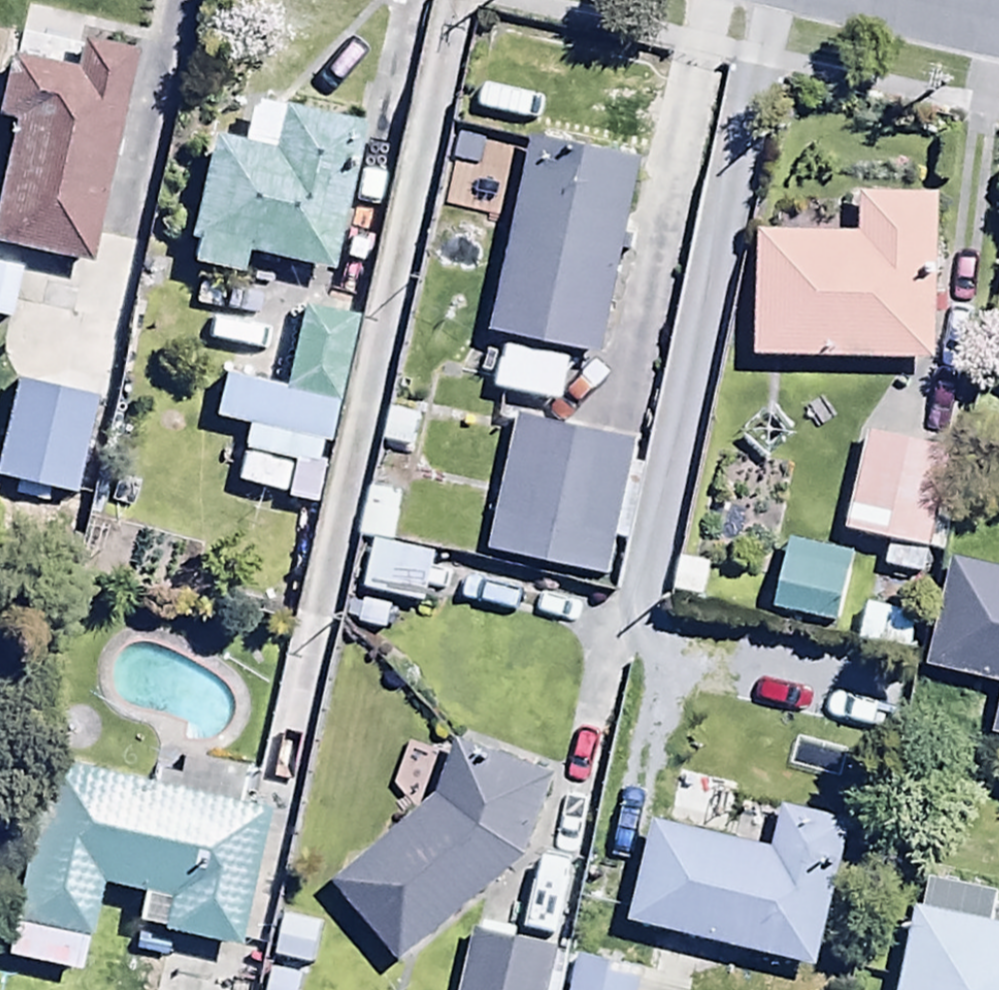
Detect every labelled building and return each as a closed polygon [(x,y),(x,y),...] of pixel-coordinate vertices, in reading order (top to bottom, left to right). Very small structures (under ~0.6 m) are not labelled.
[(6,116),(0,142),(0,320),(2,320),(18,245),(82,259),(127,47),(75,35),(68,65),(3,51),(0,65),(0,115),(6,116)] [(329,264),(347,167),(334,164),(336,156),(348,158),(355,115),(241,94),(234,137),(204,131),(181,259),(239,269),(243,249),(329,264)] [(636,150),(523,127),(483,326),(595,349),(636,150)] [(931,188),(851,186),(849,224),(751,222),(748,349),(927,354),(931,188)] [(277,384),(215,368),(203,414),(325,444),(357,318),(297,303),(277,384)] [(566,354),(499,338),(488,384),(555,400),(566,354)] [(2,377),(0,386),(0,476),(70,490),(89,394),(2,377)] [(426,415),(384,406),(374,454),(416,462),(426,415)] [(627,447),(628,439),(512,412),(481,546),(516,554),(512,570),(613,593),(622,551),(607,548),(609,537),(621,540),(642,450),(627,447)] [(880,562),(917,570),(947,443),(860,425),(840,523),(886,532),(880,562)] [(431,551),(390,542),(397,512),(359,504),(352,536),(369,540),(359,589),(421,602),(431,551)] [(850,549),(782,531),(764,603),(831,620),(850,549)] [(945,558),(924,665),(993,679),(983,732),(998,735),(998,569),(945,558)] [(391,963),(520,853),(547,768),(445,736),(430,785),(320,878),(391,963)] [(70,973),(90,879),(134,888),(126,925),(230,948),(261,802),(41,756),(0,948),(0,958),(70,973)] [(766,840),(647,811),(623,913),(810,959),(845,814),(776,797),(766,840)] [(915,905),(906,903),(888,989),(998,989),(998,922),(985,919),(992,884),(922,870),(915,905)] [(469,924),(455,989),(539,989),(549,941),(469,924)] [(636,964),(570,951),(562,989),(631,989),(636,964)]
